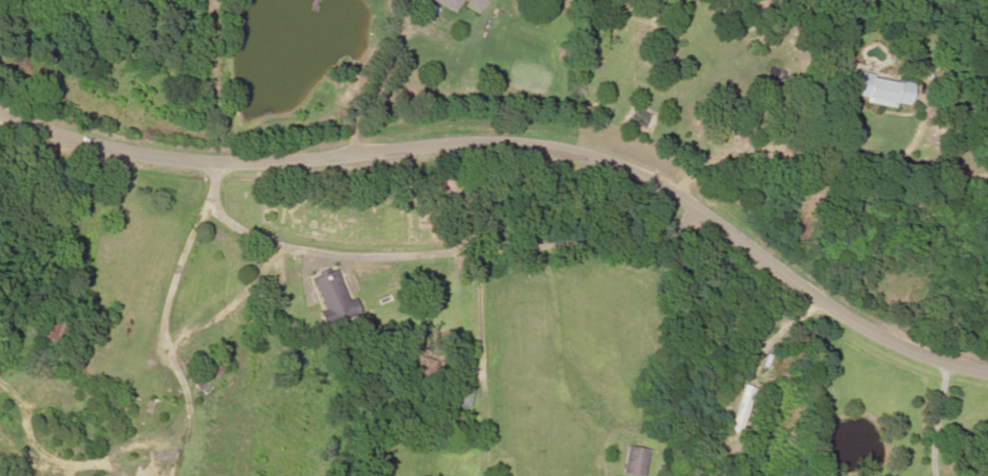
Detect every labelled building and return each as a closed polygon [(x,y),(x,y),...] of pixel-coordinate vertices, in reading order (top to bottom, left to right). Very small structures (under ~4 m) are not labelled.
[(462,0),(431,0),(456,12),(462,0)] [(464,6),(476,14),(485,0),(468,0),(464,6)] [(913,82),(854,73),(851,96),(867,98),(866,102),(908,109),(913,82)] [(347,301),(335,267),(310,275),(327,326),(359,315),(353,298),(347,301)] [(58,344),(67,323),(55,318),(46,338),(58,344)] [(198,389),(223,369),(219,363),(194,384),(198,389)] [(471,408),(474,387),(447,383),(444,404),(471,408)] [(733,432),(740,434),(747,408),(741,406),(733,432)] [(627,445),(621,473),(634,475),(642,475),(648,450),(627,445)]
